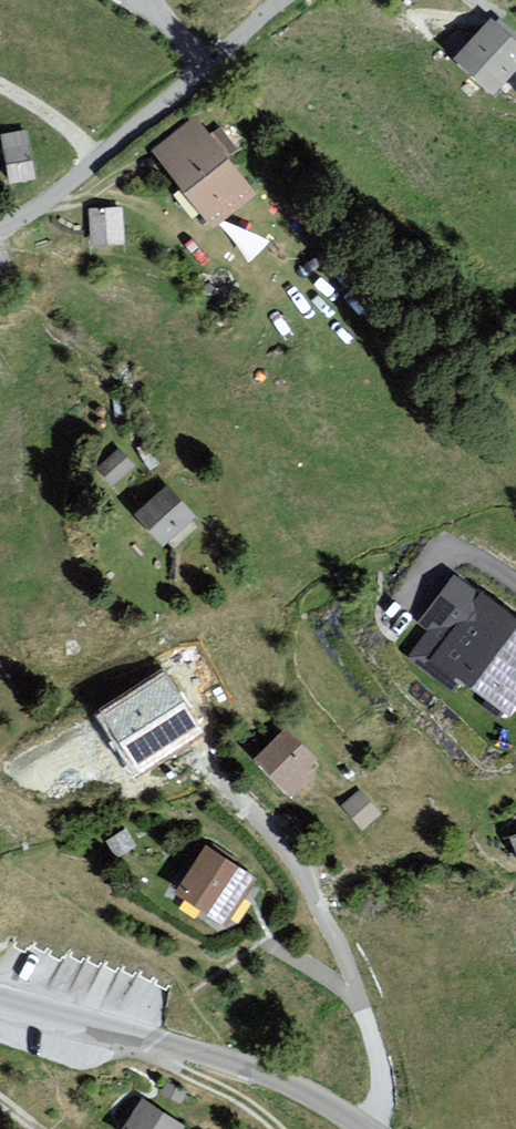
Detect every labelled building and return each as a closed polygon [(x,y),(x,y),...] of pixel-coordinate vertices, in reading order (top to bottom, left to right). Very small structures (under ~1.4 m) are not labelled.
[(454,58),(496,97),(515,76),(515,44),(490,19),(454,58)] [(195,118),(150,153),(206,222),(252,190),(195,118)] [(0,137),(0,147),(9,187),(36,181),(25,131),(0,137)] [(122,204),(89,204),(89,241),(123,240),(122,204)] [(97,471),(111,485),(133,465),(119,450),(97,471)] [(162,546),(195,516),(167,484),(133,514),(162,546)] [(515,707),(515,625),(453,578),(415,622),(445,642),(430,661),(509,717),(515,707)] [(165,670),(97,715),(138,775),(205,730),(165,670)] [(293,797),(322,765),(285,731),(256,763),(293,797)] [(360,830),(381,811),(359,787),(338,806),(360,830)] [(227,926),(256,876),(205,843),(173,892),(227,926)] [(27,925),(15,946),(26,951),(30,944),(44,953),(61,962),(66,953),(82,963),(85,957),(99,965),(101,961),(116,970),(117,967),(134,976),(136,973),(166,990),(174,975),(144,958),(143,961),(126,951),(124,954),(108,945),(106,947),(94,940),(91,945),(74,935),(69,943),(40,926),(37,931),(27,925)] [(118,1128),(183,1128),(186,1125),(139,1094),(117,1128),(118,1128)]
